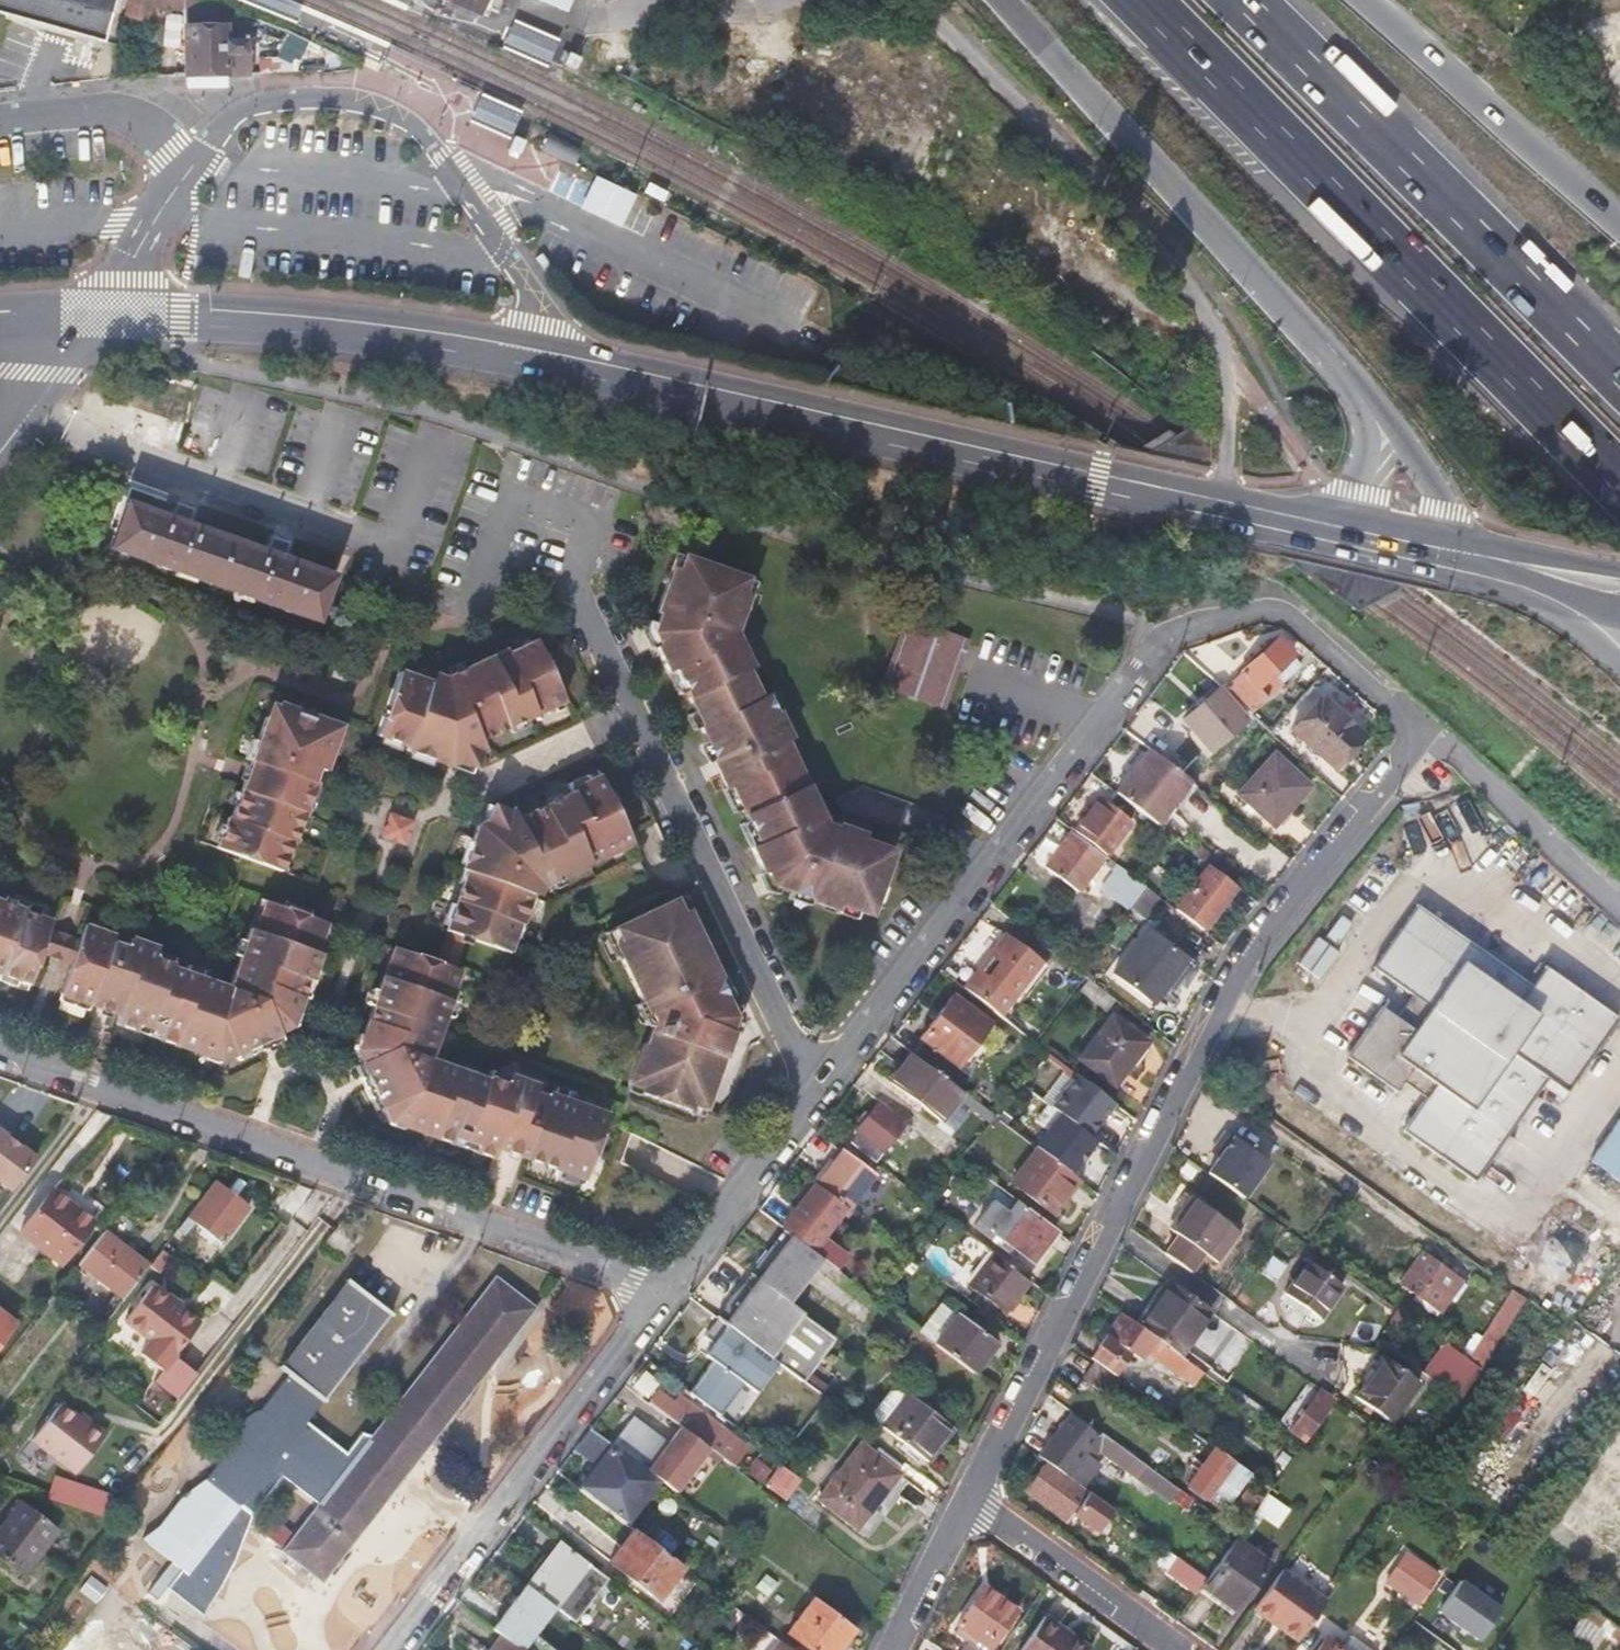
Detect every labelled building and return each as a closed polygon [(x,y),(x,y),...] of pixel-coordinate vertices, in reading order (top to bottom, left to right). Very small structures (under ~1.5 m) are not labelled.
[(116,0),(0,0),(0,15),(104,45),(116,0)] [(202,0),(132,0),(128,13),(147,21),(153,4),(168,10),(184,12),(185,77),(192,77),(228,76),(248,74),(246,17),(202,0)] [(480,15),(481,12),(484,5),(487,0),(445,0),(480,15)] [(563,59),(560,65),(572,71),(577,59),(565,53),(563,59)] [(228,87),(228,76),(192,77),(192,89),(228,87)] [(520,138),(514,135),(508,147),(515,150),(521,152),(526,140),(520,138)] [(580,151),(547,135),(545,139),(578,154),(580,151)] [(540,149),(573,165),(578,154),(545,139),(540,149)] [(110,551),(315,624),(332,579),(126,505),(110,551)] [(741,824),(752,846),(746,850),(758,876),(763,875),(769,884),(807,897),(806,903),(835,913),(837,908),(864,917),(888,852),(860,842),(861,837),(833,826),(831,832),(821,829),(784,745),(789,742),(777,716),(772,717),(763,700),(759,702),(746,674),(750,672),(733,637),(749,586),(666,561),(648,617),(653,619),(647,638),(654,653),(650,655),(661,679),(669,675),(681,699),(696,731),(705,749),(701,751),(720,792),(725,791),(741,824)] [(942,711),(965,646),(956,642),(913,626),(902,622),(878,687),(889,691),(933,708),(942,711)] [(534,721),(566,707),(536,641),(507,655),(504,648),(446,675),(448,680),(437,685),(399,670),(374,732),(407,746),(405,752),(447,768),(450,757),(470,765),(480,741),(532,717),(534,721)] [(1276,642),(1219,688),(1249,716),(1282,689),(1281,687),(1300,672),(1276,642)] [(661,679),(673,703),(681,699),(669,675),(661,679)] [(1183,722),(1208,753),(1242,724),(1218,694),(1183,722)] [(317,765),(323,768),(339,724),(278,701),(272,717),(265,715),(256,740),(252,738),(245,758),(251,760),(228,816),(224,815),(212,845),(278,869),(289,838),(293,839),(315,779),(312,778),(317,765)] [(1293,731),(1334,771),(1363,740),(1322,701),(1293,731)] [(1139,723),(1160,740),(1172,725),(1150,708),(1139,723)] [(688,735),(696,754),(701,751),(705,749),(696,731),(688,735)] [(1172,802),(1178,806),(1193,787),(1146,751),(1114,795),(1154,826),(1172,802)] [(1237,796),(1272,829),(1310,789),(1274,757),(1237,796)] [(598,780),(594,771),(578,779),(582,786),(598,780)] [(607,855),(602,846),(624,835),(598,780),(582,786),(578,779),(561,786),(566,796),(512,820),(509,814),(481,805),(474,826),(470,824),(453,872),(456,873),(437,931),(459,938),(501,952),(510,926),(515,927),(528,887),(536,883),(538,888),(607,855)] [(1129,824),(1097,799),(1072,832),(1099,853),(1103,856),(1129,824)] [(388,813),(382,831),(401,838),(406,820),(388,813)] [(741,824),(736,827),(746,850),(752,846),(741,824)] [(1073,887),(1099,853),(1072,832),(1045,866),(1073,887)] [(607,855),(629,845),(624,835),(602,846),(607,855)] [(1175,912),(1202,932),(1236,889),(1209,868),(1175,912)] [(1160,900),(1144,888),(1129,908),(1144,921),(1160,900)] [(623,1081),(641,1089),(638,1097),(682,1113),(684,1102),(703,1108),(731,1031),(729,1030),(733,1015),(717,982),(722,979),(686,909),(679,913),(673,901),(608,931),(615,944),(608,948),(639,1012),(643,1010),(648,1020),(641,1043),(636,1043),(623,1081)] [(1407,1070),(1432,1088),(1423,1101),(1400,1134),(1472,1186),(1539,1090),(1559,1105),(1617,1024),(1547,973),(1545,974),(1538,969),(1532,977),(1537,982),(1531,990),(1418,907),(1373,970),(1411,997),(1430,1011),(1413,1034),(1395,1020),(1385,1012),(1352,1057),(1395,1090),(1399,1082),(1407,1070)] [(96,944),(81,938),(79,945),(70,969),(59,997),(116,1018),(115,1029),(131,1035),(134,1025),(158,1033),(155,1044),(201,1060),(212,1057),(212,1059),(227,1053),(229,1057),(242,1053),(244,1057),(267,1049),(265,1040),(276,1036),(277,1028),(285,1027),(287,1018),(291,1018),(302,984),(308,986),(318,956),(314,954),(322,930),(256,908),(228,991),(166,970),(150,964),(154,952),(126,943),(123,953),(110,947),(112,940),(100,936),(96,944)] [(12,990),(14,983),(29,988),(39,957),(48,934),(50,928),(0,910),(0,986),(12,990)] [(100,936),(84,931),(81,938),(96,944),(100,936)] [(425,964),(448,971),(459,938),(437,931),(425,964)] [(608,931),(602,935),(608,948),(615,944),(608,931)] [(1114,975),(1154,1005),(1187,962),(1147,931),(1114,975)] [(1038,964),(1002,935),(961,990),(997,1018),(1038,964)] [(424,1059),(453,973),(448,971),(425,964),(388,951),(356,1042),(362,1046),(361,1053),(365,1064),(359,1067),(365,1081),(360,1084),(372,1104),(378,1102),(385,1114),(390,1111),(397,1124),(402,1123),(407,1132),(443,1145),(447,1134),(468,1142),(464,1152),(486,1160),(491,1149),(581,1180),(602,1120),(589,1116),(591,1108),(541,1091),(538,1098),(525,1094),(528,1084),(501,1074),(497,1084),(424,1059)] [(166,970),(170,958),(154,952),(150,964),(166,970)] [(12,990),(27,995),(29,988),(14,983),(12,990)] [(1411,997),(1395,1020),(1413,1034),(1430,1011),(1411,997)] [(919,1040),(955,1068),(986,1027),(951,999),(919,1040)] [(1079,1060),(1114,1087),(1145,1047),(1111,1021),(1079,1060)] [(131,1035),(155,1044),(158,1033),(134,1025),(131,1035)] [(930,1116),(952,1088),(902,1049),(879,1077),(930,1116)] [(1423,1101),(1432,1088),(1407,1070),(1399,1082),(1423,1101)] [(1055,1114),(1086,1139),(1112,1106),(1074,1076),(1048,1109),(1055,1114)] [(620,1089),(628,1092),(628,1094),(638,1097),(641,1089),(623,1081),(622,1083),(620,1089)] [(682,1113),(699,1119),(703,1108),(684,1102),(682,1113)] [(856,1122),(860,1126),(847,1145),(872,1164),(903,1124),(877,1104),(867,1117),(863,1113),(856,1122)] [(602,1120),(604,1113),(591,1108),(589,1116),(602,1120)] [(1035,1152),(1067,1176),(1092,1143),(1086,1139),(1055,1114),(1029,1147),(1035,1152)] [(1585,1167),(1619,1190),(1619,1115),(1585,1167)] [(9,1196),(35,1162),(8,1140),(9,1136),(0,1130),(0,1189),(9,1196)] [(443,1145),(464,1152),(468,1142),(447,1134),(443,1145)] [(1207,1175),(1239,1198),(1264,1163),(1225,1135),(1215,1149),(1222,1154),(1217,1161),(1207,1175)] [(822,1179),(817,1175),(810,1185),(814,1188),(841,1209),(846,1213),(872,1177),(869,1174),(875,1167),(872,1164),(847,1145),(831,1168),(822,1179)] [(1222,1154),(1215,1149),(1210,1155),(1217,1161),(1222,1154)] [(1050,1215),(1075,1182),(1067,1176),(1035,1152),(1010,1185),(1050,1215)] [(831,1168),(826,1164),(817,1175),(822,1179),(831,1168)] [(244,1187),(237,1181),(226,1196),(233,1202),(244,1187)] [(233,1202),(226,1196),(212,1185),(176,1233),(184,1238),(194,1225),(221,1247),(247,1213),(233,1202)] [(90,1229),(65,1210),(71,1202),(50,1187),(13,1236),(58,1271),(90,1229)] [(841,1209),(814,1188),(781,1232),(784,1234),(809,1253),(841,1209)] [(1027,1265),(1053,1233),(1014,1203),(1004,1216),(989,1204),(974,1224),(1027,1265)] [(1177,1239),(1223,1272),(1245,1241),(1199,1208),(1177,1239)] [(809,1253),(784,1234),(750,1277),(794,1311),(827,1267),(809,1253)] [(124,1302),(148,1270),(103,1236),(79,1267),(124,1302)] [(171,1258),(162,1251),(151,1266),(159,1274),(171,1258)] [(967,1287),(1003,1315),(1028,1283),(992,1255),(967,1287)] [(1434,1320),(1460,1285),(1420,1257),(1399,1287),(1414,1298),(1412,1304),(1434,1320)] [(1284,1297),(1321,1324),(1343,1291),(1307,1265),(1284,1297)] [(824,1334),(794,1311),(750,1277),(717,1320),(719,1321),(791,1377),(824,1334)] [(281,1551),(322,1582),(537,1310),(497,1278),(374,1434),(360,1432),(346,1449),(309,1419),(393,1313),(348,1279),(252,1404),(244,1410),(236,1420),(232,1431),(161,1521),(141,1534),(182,1565),(169,1583),(194,1603),(223,1564),(240,1531),(283,1474),(320,1503),(281,1551)] [(1181,1359),(1212,1316),(1171,1286),(1159,1303),(1152,1299),(1134,1324),(1141,1330),(1181,1359)] [(153,1382),(179,1401),(198,1377),(175,1358),(199,1326),(152,1289),(125,1324),(151,1344),(142,1356),(161,1372),(153,1382)] [(1526,1304),(1515,1296),(1470,1365),(1482,1373),(1526,1304)] [(18,1326),(0,1312),(0,1348),(18,1326)] [(957,1318),(933,1348),(970,1377),(994,1347),(957,1318)] [(1103,1335),(1106,1338),(1091,1361),(1115,1379),(1130,1356),(1137,1361),(1144,1353),(1184,1383),(1190,1376),(1196,1380),(1200,1372),(1181,1359),(1141,1330),(1139,1333),(1120,1319),(1112,1331),(1108,1328),(1103,1335)] [(801,1385),(791,1377),(719,1321),(706,1339),(714,1346),(706,1357),(712,1363),(689,1394),(715,1416),(753,1367),(805,1409),(816,1397),(801,1385)] [(1435,1362),(1472,1389),(1482,1373),(1470,1365),(1445,1347),(1435,1362)] [(1360,1402),(1394,1426),(1421,1387),(1388,1363),(1360,1402)] [(1082,1380),(1106,1398),(1117,1383),(1093,1366),(1082,1380)] [(827,1391),(808,1377),(801,1385),(816,1397),(820,1400),(827,1391)] [(1305,1443),(1334,1404),(1319,1394),(1291,1434),(1305,1443)] [(27,1450),(77,1479),(108,1427),(58,1397),(27,1450)] [(699,1428),(661,1398),(652,1409),(686,1436),(704,1450),(733,1472),(747,1454),(705,1420),(699,1428)] [(882,1430),(927,1464),(951,1432),(907,1398),(882,1430)] [(647,1420),(636,1411),(631,1419),(641,1427),(647,1420)] [(1097,1438),(1069,1417),(1039,1460),(1046,1465),(1073,1484),(1081,1473),(1076,1468),(1097,1438)] [(641,1427),(631,1419),(610,1448),(656,1483),(669,1493),(676,1483),(651,1463),(671,1438),(647,1420),(641,1427)] [(1298,1457),(1305,1448),(1279,1429),(1269,1443),(1279,1452),(1283,1446),(1298,1457)] [(656,1483),(610,1448),(588,1432),(570,1455),(593,1473),(586,1481),(581,1477),(573,1488),(623,1527),(656,1483)] [(675,1450),(694,1464),(704,1450),(686,1436),(675,1450)] [(818,1503),(857,1533),(899,1479),(860,1448),(818,1503)] [(1240,1495),(1252,1477),(1216,1451),(1188,1490),(1207,1504),(1223,1482),(1240,1495)] [(756,1455),(746,1470),(788,1498),(802,1477),(780,1463),(776,1469),(756,1455)] [(1171,1502),(1179,1491),(1133,1458),(1126,1470),(1171,1502)] [(1090,1496),(1073,1484),(1046,1465),(1025,1494),(1068,1526),(1090,1496)] [(49,1500),(72,1508),(77,1489),(55,1482),(49,1500)] [(1245,1522),(1260,1500),(1265,1503),(1273,1492),(1267,1487),(1258,1499),(1249,1493),(1234,1514),(1245,1522)] [(105,1520),(112,1501),(77,1489),(72,1508),(105,1520)] [(26,1578),(60,1533),(24,1506),(0,1536),(0,1558),(26,1578)] [(664,1537),(643,1520),(632,1534),(654,1551),(664,1537)] [(681,1571),(654,1551),(632,1534),(609,1565),(656,1603),(681,1571)] [(1269,1565),(1237,1542),(1208,1581),(1204,1588),(1236,1612),(1269,1565)] [(606,1581),(560,1545),(526,1589),(553,1610),(573,1625),(606,1581)] [(1178,1560),(1169,1573),(1199,1594),(1204,1588),(1208,1581),(1178,1560)] [(1386,1581),(1415,1602),(1425,1589),(1395,1568),(1386,1581)] [(1326,1605),(1282,1574),(1254,1613),(1297,1646),(1326,1605)] [(1438,1614),(1479,1642),(1500,1612),(1459,1583),(1438,1614)] [(1019,1613),(986,1588),(957,1626),(961,1628),(956,1634),(978,1649),(992,1649),(1019,1613)] [(553,1610),(526,1589),(493,1633),(502,1640),(515,1649),(548,1649),(531,1637),(553,1610)] [(805,1649),(840,1649),(853,1633),(813,1602),(787,1636),(805,1649)] [(1588,1609),(1582,1617),(1619,1644),(1619,1632),(1588,1609)] [(1091,1649),(1045,1617),(1023,1649),(1091,1649)] [(1351,1638),(1343,1649),(1369,1649),(1351,1638)] [(502,1640),(494,1649),(515,1649),(502,1640)] [(1325,1641),(1319,1649),(1338,1649),(1325,1641)]
